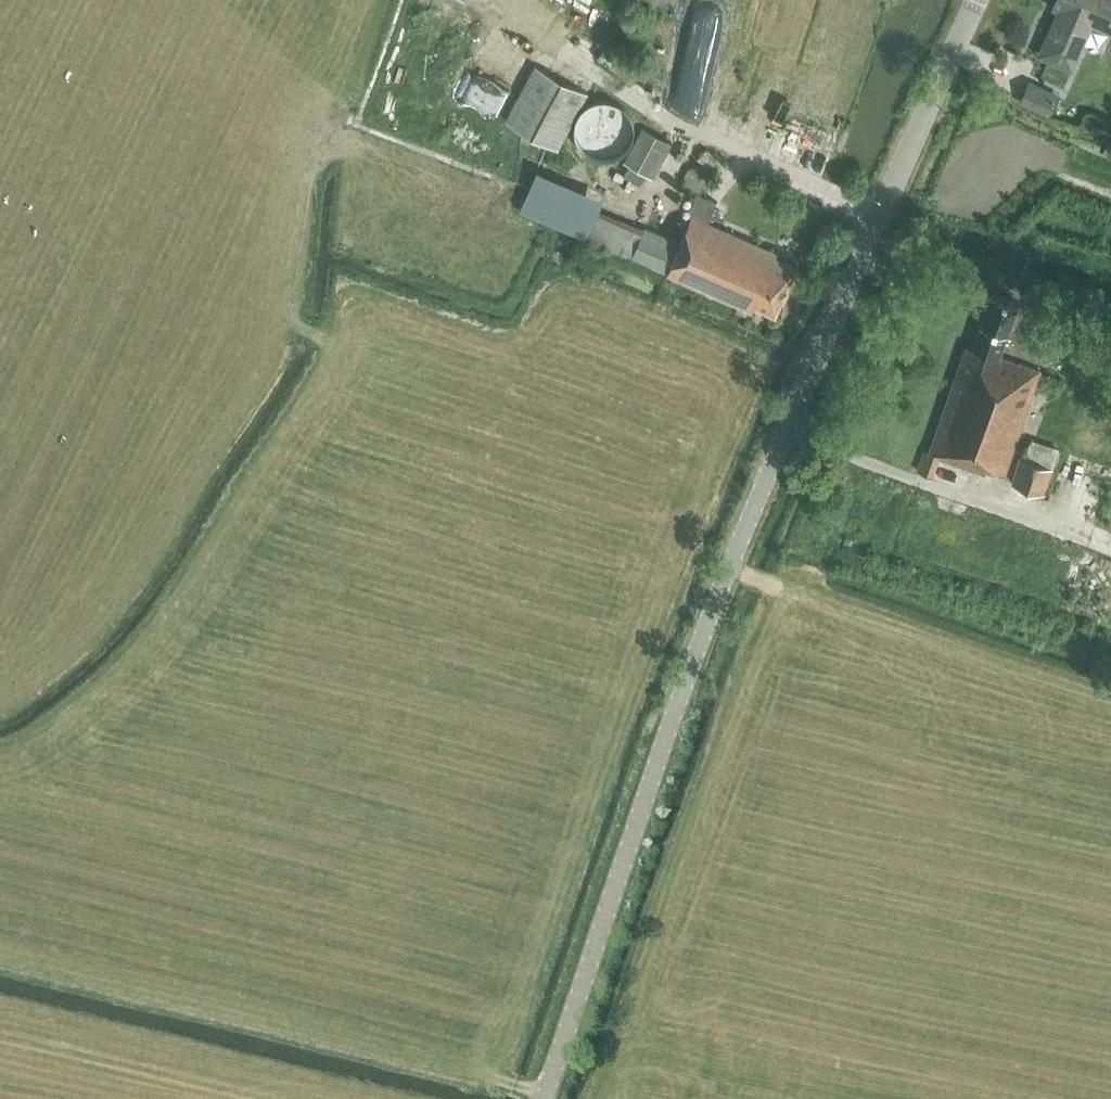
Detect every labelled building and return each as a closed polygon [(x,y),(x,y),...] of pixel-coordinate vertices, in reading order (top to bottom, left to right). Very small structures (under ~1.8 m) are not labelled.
[(1040,56),(1070,69),(1091,22),(1110,30),(1110,0),(1064,0),(1040,56)] [(558,148),(588,92),(535,64),(505,120),(558,148)] [(1020,102),(1049,116),(1060,93),(1030,79),(1020,102)] [(654,176),(672,142),(642,125),(624,161),(654,176)] [(699,193),(701,192),(703,192),(705,191),(707,190),(709,188),(710,187),(712,185),(712,183),(713,180),(713,178),(713,176),(712,174),(712,172),(710,170),(709,168),(707,166),(705,165),(703,164),(701,164),(699,164),(696,164),(694,164),(692,165),(690,166),(688,168),(687,170),(686,172),(685,174),(684,176),(684,178),(684,180),(685,183),(686,185),(687,187),(688,188),(690,190),(692,191),(694,192),(696,192),(697,192),(699,193)] [(778,252),(707,221),(717,200),(697,192),(688,213),(691,215),(680,241),(644,226),(642,230),(597,211),(586,238),(631,257),(632,255),(668,271),(667,273),(753,310),(755,305),(775,313),(796,265),(776,256),(778,252)] [(998,356),(1018,301),(992,291),(980,327),(976,328),(973,335),(976,338),(973,347),(967,345),(929,451),(925,450),(918,469),(933,474),(938,460),(949,464),(951,460),(985,471),(986,466),(1005,472),(1039,370),(998,356)] [(1053,465),(1058,449),(1029,439),(1023,455),(1020,454),(1012,481),(1044,491),(1053,465)]
